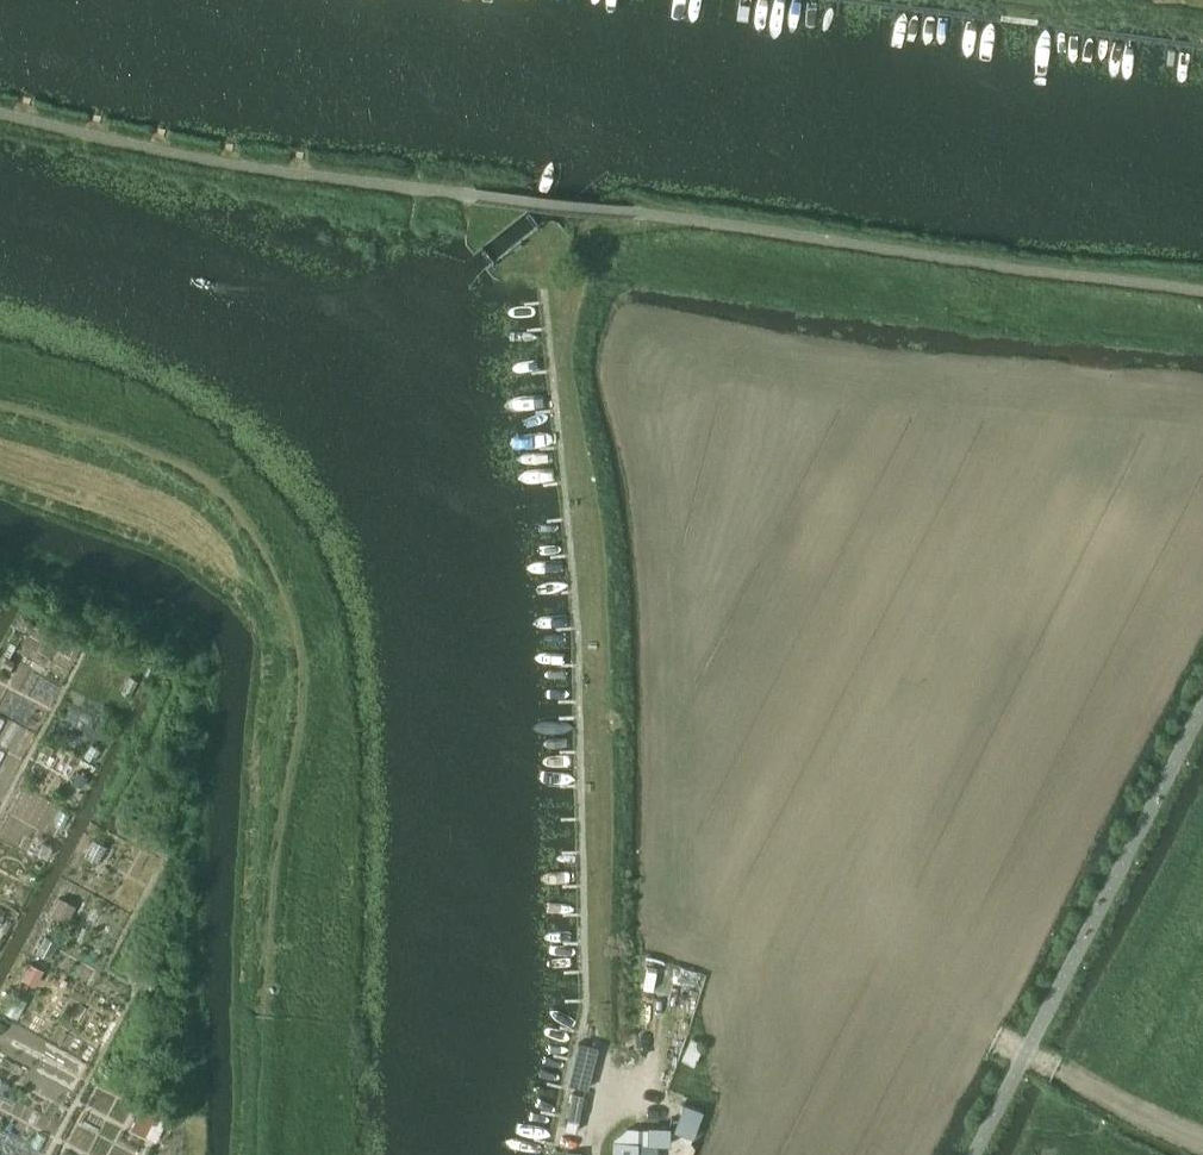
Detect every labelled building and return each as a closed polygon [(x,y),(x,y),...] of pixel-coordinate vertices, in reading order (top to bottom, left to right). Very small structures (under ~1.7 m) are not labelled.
[(704,1045),(702,1045),(691,1039),(681,1059),(680,1059),(693,1066),(704,1045)] [(588,1088),(594,1062),(573,1058),(567,1084),(588,1088)] [(578,1122),(583,1095),(572,1092),(565,1129),(579,1132),(581,1122),(578,1122)] [(693,1139),(704,1110),(685,1103),(674,1131),(693,1139)] [(613,1154),(653,1154),(653,1148),(638,1147),(638,1143),(647,1143),(648,1128),(629,1128),(614,1141),(613,1154)]
